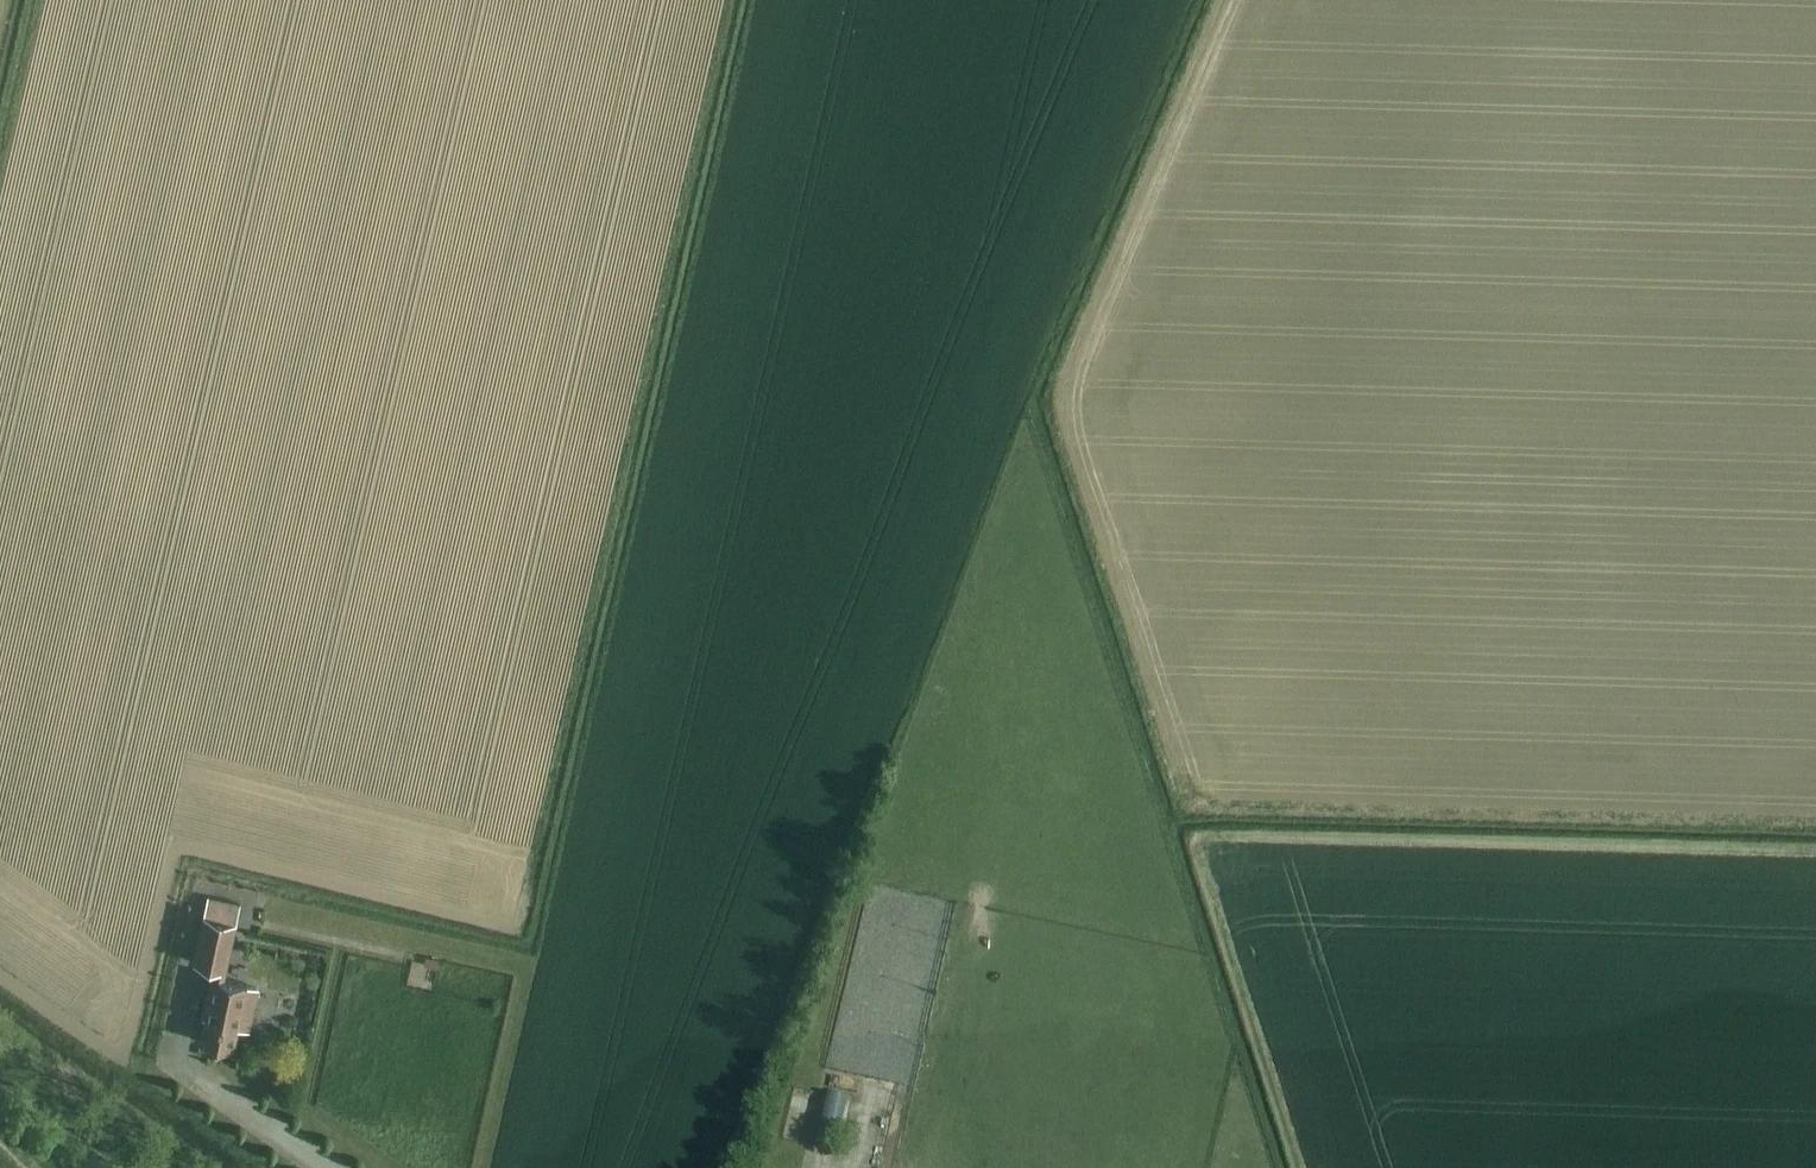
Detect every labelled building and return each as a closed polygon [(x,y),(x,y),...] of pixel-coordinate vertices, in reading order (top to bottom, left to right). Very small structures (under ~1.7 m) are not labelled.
[(207,896),(194,962),(214,966),(207,996),(211,997),(202,1041),(232,1047),(236,1026),(249,1028),(258,984),(224,977),(240,903),(207,896)] [(426,958),(424,967),(436,969),(438,960),(426,958)] [(288,991),(286,999),(295,1001),(297,993),(288,991)] [(820,1093),(809,1145),(836,1151),(847,1099),(820,1093)]
